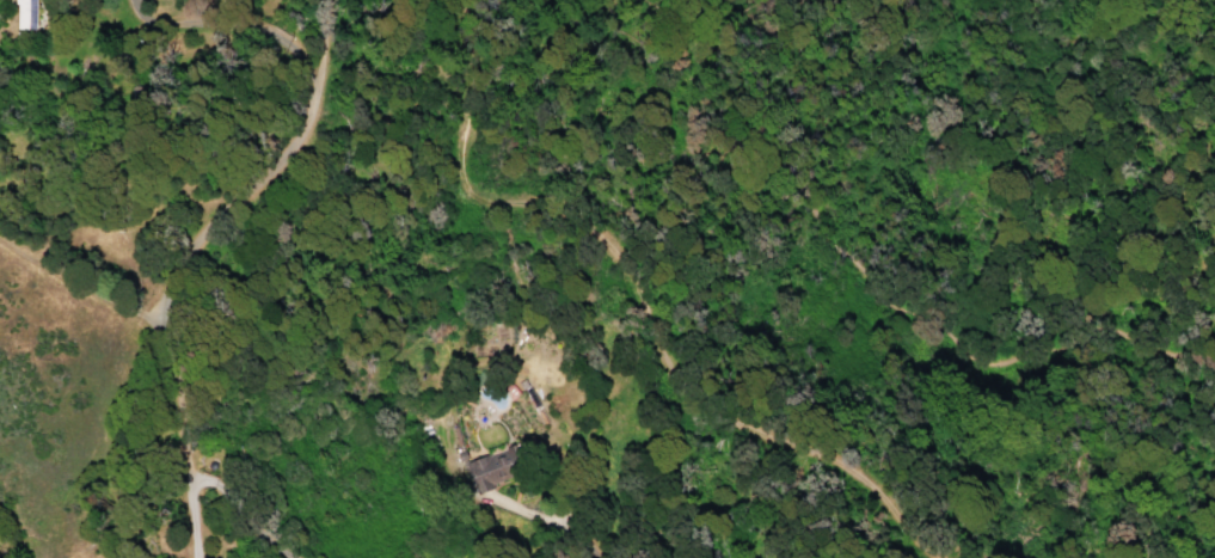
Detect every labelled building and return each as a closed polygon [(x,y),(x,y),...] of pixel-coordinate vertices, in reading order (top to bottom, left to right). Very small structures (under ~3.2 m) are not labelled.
[(17,37),(17,0),(50,0),(50,37),(17,37)] [(464,464),(472,488),(522,472),(514,447),(464,464)]
